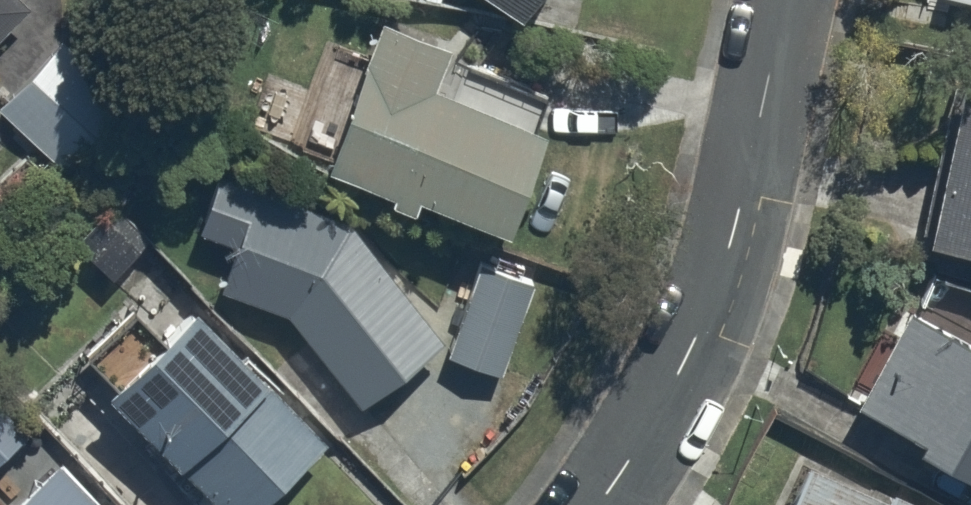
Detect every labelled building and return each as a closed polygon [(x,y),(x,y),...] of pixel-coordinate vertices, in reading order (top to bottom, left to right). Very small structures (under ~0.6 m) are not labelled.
[(27,0),(0,0),(0,38),(34,7),(27,0)] [(521,25),(538,0),(484,0),(521,25)] [(468,32),(391,4),(332,166),(387,187),(381,204),(415,216),(421,200),(489,225),(529,116),(448,87),(468,32)] [(86,18),(0,102),(0,104),(64,170),(151,85),(86,18)] [(959,73),(924,242),(970,252),(970,75),(959,73)] [(352,207),(214,165),(191,220),(236,239),(218,282),(288,311),(359,404),(449,335),(352,207)] [(547,273),(489,252),(452,352),(511,373),(547,273)] [(80,350),(180,460),(164,474),(192,504),(275,504),(340,446),(198,288),(140,340),(118,316),(80,350)] [(907,295),(848,404),(917,442),(912,451),(970,483),(970,329),(907,295)] [(0,386),(0,504),(114,504),(0,386)] [(759,433),(725,504),(941,504),(892,482),(887,493),(759,433)]
